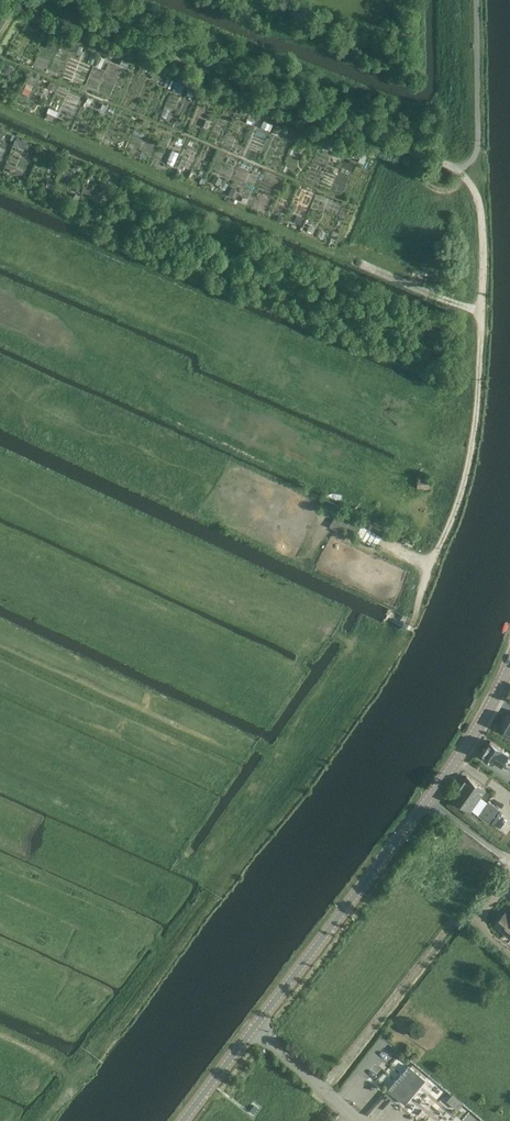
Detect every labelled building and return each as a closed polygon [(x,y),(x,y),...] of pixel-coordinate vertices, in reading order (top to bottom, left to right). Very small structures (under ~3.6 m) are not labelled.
[(46,47),(58,52),(61,43),(49,38),(46,47)] [(79,53),(82,46),(76,44),(74,51),(79,53)] [(100,67),(104,58),(99,56),(95,65),(100,67)] [(9,74),(13,66),(6,63),(2,71),(9,74)] [(158,80),(160,75),(153,72),(151,76),(158,80)] [(181,92),(184,85),(176,81),(173,88),(181,92)] [(30,93),(32,87),(25,84),(21,93),(27,95),(29,93),(30,93)] [(195,90),(189,88),(186,95),(192,97),(195,90)] [(211,100),(213,95),(204,91),(201,95),(211,100)] [(55,116),(57,111),(48,107),(46,112),(55,116)] [(166,118),(169,110),(164,108),(161,116),(166,118)] [(251,124),(254,118),(249,115),(246,122),(251,124)] [(268,130),(270,124),(263,121),(261,127),(268,130)] [(278,134),(281,127),(275,124),(272,132),(278,134)] [(23,149),(27,142),(16,137),(13,143),(23,149)] [(341,158),(343,151),(336,148),(334,155),(341,158)] [(173,165),(178,153),(172,150),(166,162),(173,165)] [(364,163),(366,156),(361,154),(358,161),(364,163)] [(235,161),(228,157),(226,162),(233,166),(235,161)] [(218,185),(222,178),(215,174),(211,181),(218,185)] [(225,190),(228,184),(223,181),(220,187),(225,190)] [(260,213),(263,208),(256,205),(253,210),(260,213)] [(282,223),(285,217),(279,215),(276,221),(282,223)] [(299,224),(302,217),(296,215),(293,222),(299,224)] [(313,232),(316,226),(309,224),(307,229),(313,232)] [(323,239),(326,232),(319,230),(317,236),(323,239)] [(431,480),(417,481),(418,491),(432,490),(431,480)] [(386,528),(365,516),(364,519),(350,512),(348,515),(342,512),(342,513),(337,510),(331,524),(335,526),(341,528),(355,535),(355,536),(375,547),(386,528)] [(401,626),(400,627),(406,630),(406,629),(408,625),(409,624),(403,621),(402,622),(401,626)] [(499,733),(509,740),(509,713),(499,733)] [(494,762),(495,760),(499,754),(505,758),(508,753),(490,741),(482,753),(494,762)] [(499,754),(495,760),(501,764),(505,758),(499,754)] [(486,789),(467,776),(452,796),(471,810),(486,789)] [(489,800),(478,814),(489,822),(500,807),(489,800)] [(509,915),(506,912),(496,923),(509,936),(509,915)] [(403,1103),(426,1079),(410,1064),(387,1087),(403,1103)] [(453,1092),(447,1099),(458,1109),(464,1102),(453,1092)]
